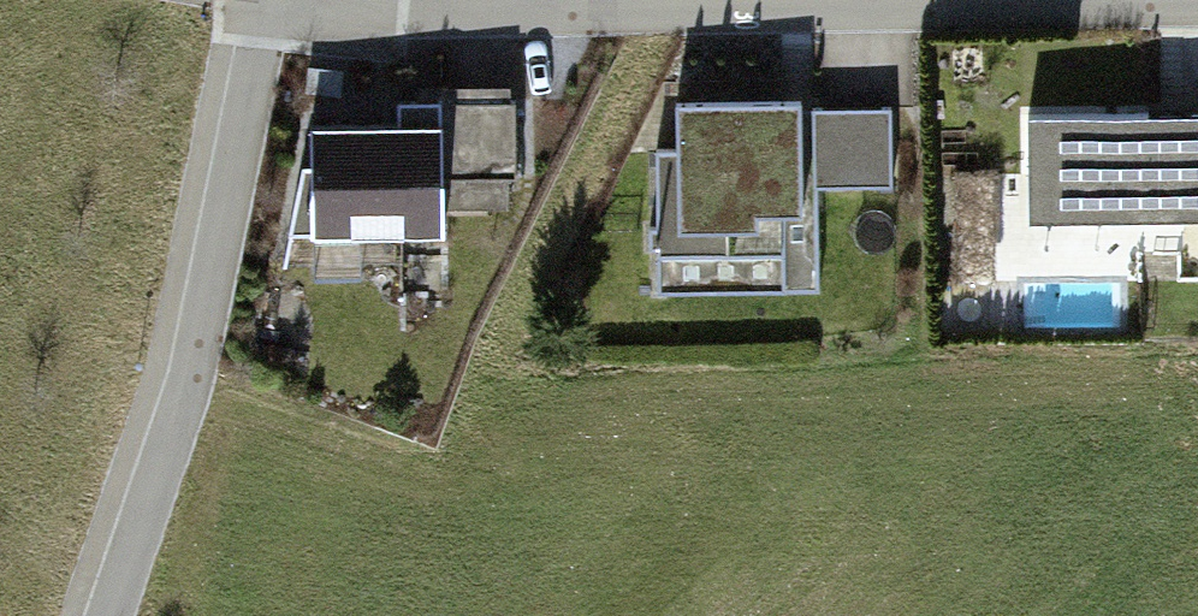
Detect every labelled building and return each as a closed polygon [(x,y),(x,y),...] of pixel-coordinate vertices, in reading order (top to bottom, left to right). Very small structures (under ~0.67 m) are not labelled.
[(516,99),(398,101),(399,125),(311,125),(311,167),(303,166),(289,234),(444,233),(444,176),(517,177),(516,99)] [(801,99),(677,100),(677,150),(656,150),(656,227),(650,227),(650,248),(658,248),(658,256),(784,255),(784,213),(803,213),(801,99)] [(892,187),(891,107),(814,107),(815,187),(892,187)] [(1029,113),(1029,217),(1197,217),(1197,113),(1029,113)] [(995,281),(995,175),(956,174),(956,281),(995,281)] [(1133,274),(1133,219),(1027,219),(1027,274),(1133,274)]
